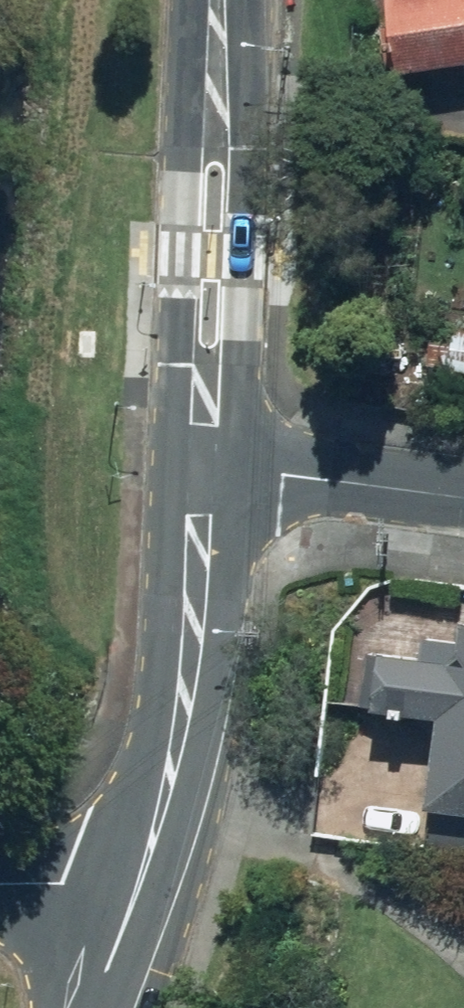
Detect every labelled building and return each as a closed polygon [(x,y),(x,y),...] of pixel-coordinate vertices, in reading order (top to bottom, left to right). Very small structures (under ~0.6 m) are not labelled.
[(413,70),(463,64),(463,0),(404,0),(413,70)] [(394,645),(390,705),(452,709),(445,803),(463,805),(463,650),(394,645)]
